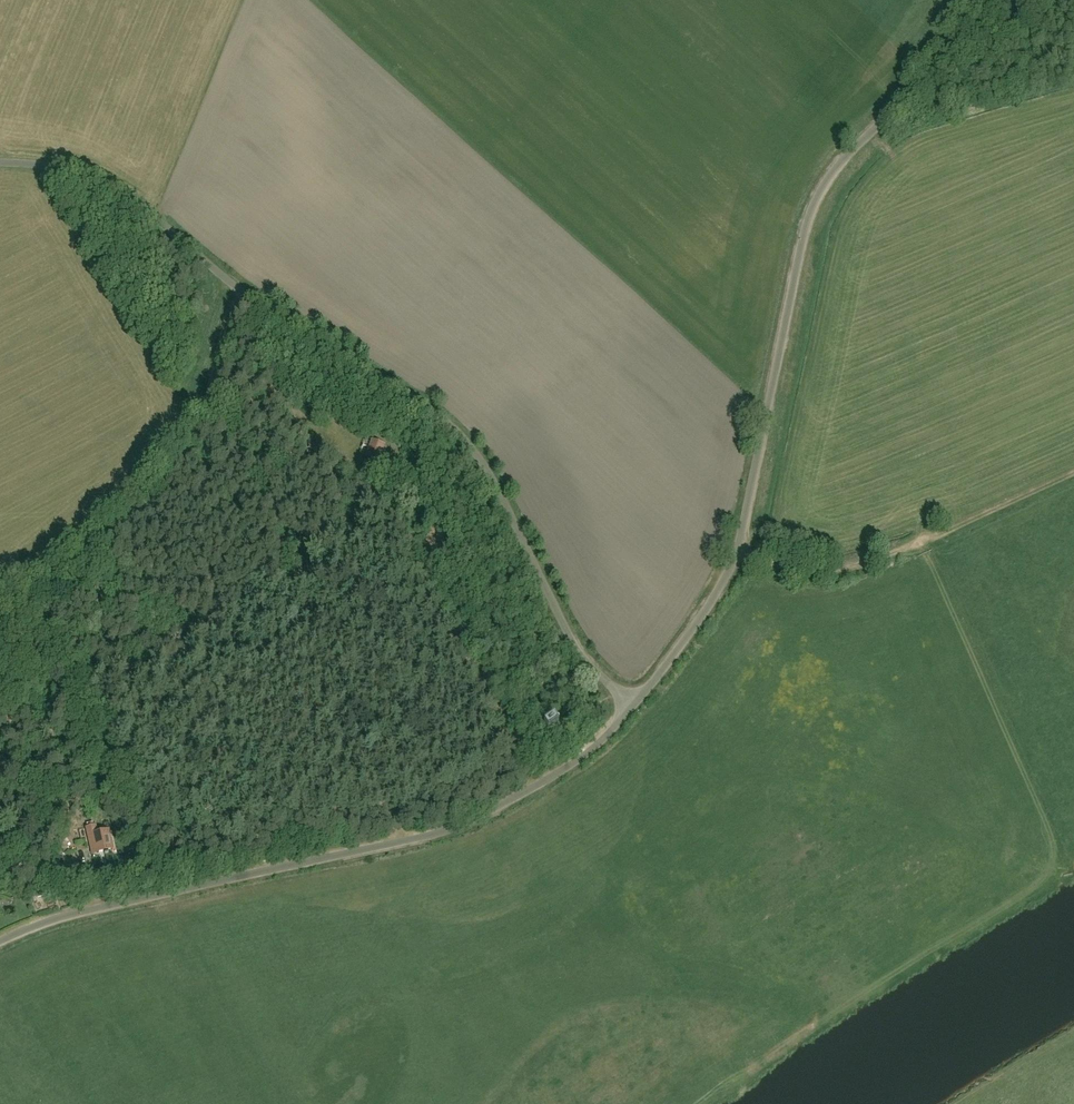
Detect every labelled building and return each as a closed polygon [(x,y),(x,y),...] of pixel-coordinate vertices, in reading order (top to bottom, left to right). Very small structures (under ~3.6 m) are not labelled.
[(366,456),(379,461),(385,445),(372,441),(366,456)] [(554,720),(543,728),(548,735),(559,727),(554,720)] [(0,758),(0,780),(11,767),(0,758)] [(96,771),(86,777),(89,782),(99,775),(96,771)] [(97,826),(85,828),(89,846),(93,845),(95,855),(115,851),(110,831),(98,834),(97,826)]
